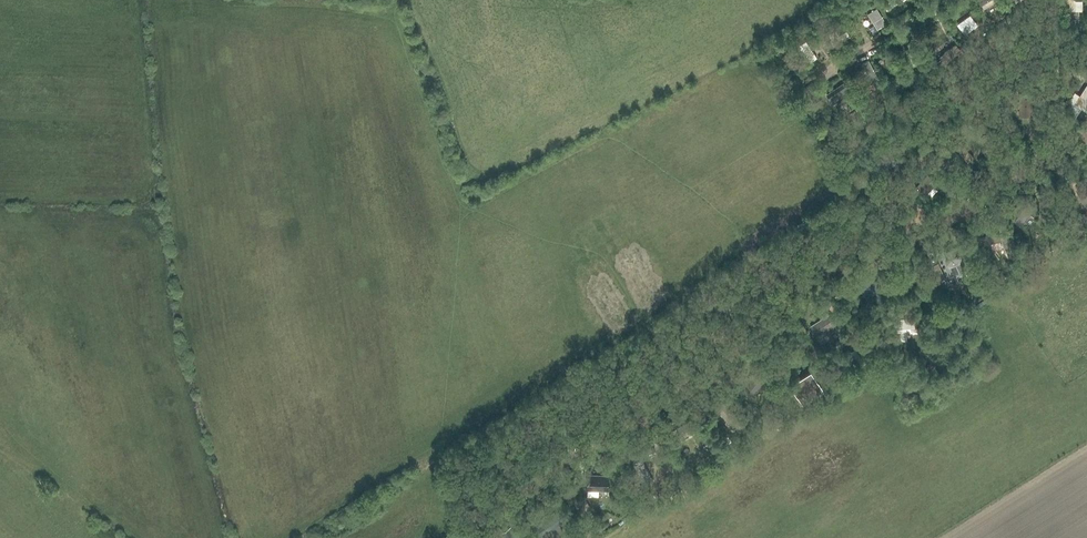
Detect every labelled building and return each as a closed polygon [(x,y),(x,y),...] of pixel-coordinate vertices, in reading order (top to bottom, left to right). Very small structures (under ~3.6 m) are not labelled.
[(1004,2),(1008,9),(1013,6),(1009,0),(1008,0),(1004,2)] [(1075,0),(1066,0),(1066,10),(1070,10),(1070,21),(1079,21),(1079,10),(1083,10),(1083,0),(1075,0)] [(877,7),(868,12),(874,21),(883,15),(877,7)] [(979,25),(971,15),(958,24),(967,38),(970,36),(968,33),(979,25)] [(835,44),(851,35),(848,30),(832,39),(835,44)] [(871,58),(863,63),(876,85),(884,81),(871,58)] [(827,94),(833,103),(851,92),(845,82),(827,94)] [(1075,104),(1086,111),(1086,85),(1075,104)] [(952,143),(969,162),(974,157),(958,138),(952,143)] [(932,159),(927,164),(933,170),(938,164),(932,159)] [(928,174),(915,188),(924,196),(937,182),(928,174)] [(1086,204),(1086,183),(1077,190),(1086,205),(1086,204)] [(1033,202),(1014,213),(1016,218),(1036,208),(1033,202)] [(1079,215),(1081,225),(1086,224),(1086,218),(1086,213),(1079,215)] [(1001,242),(1000,233),(978,236),(980,245),(1001,242)] [(959,253),(956,255),(953,248),(944,252),(947,259),(945,260),(949,268),(950,267),(954,276),(963,271),(960,263),(963,261),(959,253)] [(829,314),(811,325),(817,336),(836,324),(829,314)] [(899,319),(900,328),(914,327),(913,318),(899,319)] [(938,320),(932,323),(936,330),(941,326),(938,320)] [(864,341),(855,349),(867,363),(875,355),(864,341)] [(812,371),(790,384),(800,401),(822,387),(812,371)] [(719,392),(714,395),(718,402),(724,397),(719,392)] [(726,404),(719,410),(732,426),(740,420),(726,404)] [(609,473),(587,473),(586,489),(608,490),(609,473)] [(585,499),(575,504),(581,514),(590,509),(585,499)] [(557,512),(535,527),(542,537),(564,522),(557,512)] [(572,524),(567,527),(570,533),(575,530),(572,524)] [(501,532),(504,537),(520,537),(512,525),(501,532)]
